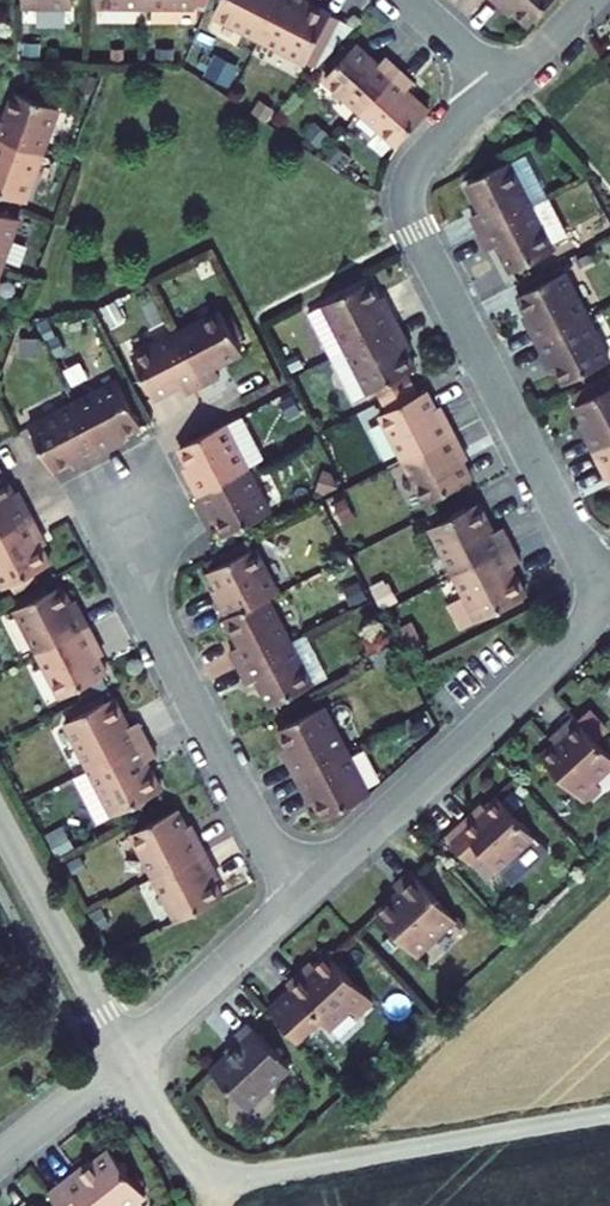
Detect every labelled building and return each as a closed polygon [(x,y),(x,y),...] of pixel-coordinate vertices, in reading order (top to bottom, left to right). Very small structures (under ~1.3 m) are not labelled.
[(15,26),(63,25),(63,0),(14,0),(15,26)] [(139,26),(139,0),(89,0),(89,25),(139,26)] [(139,26),(195,26),(205,0),(139,0),(139,26)] [(250,46),(275,0),(217,0),(205,22),(250,46)] [(296,0),(275,0),(250,46),(297,72),(321,28),(292,12),(298,1),(296,0)] [(474,12),(485,0),(461,0),(474,12)] [(515,42),(553,2),(550,0),(485,0),(474,12),(486,24),(491,19),(515,42)] [(315,88),(352,122),(393,78),(376,63),(369,70),(349,52),(315,88)] [(393,78),(352,122),(389,154),(423,118),(401,97),(406,91),(393,78)] [(15,93),(5,122),(0,120),(0,140),(42,155),(59,109),(15,93)] [(25,202),(42,155),(0,140),(0,193),(25,202)] [(535,177),(517,186),(540,233),(559,224),(535,177)] [(540,233),(517,186),(474,207),(487,234),(476,240),(486,260),(540,233)] [(2,266),(19,219),(0,212),(0,265),(2,266)] [(540,233),(486,260),(495,278),(507,272),(520,299),(563,278),(540,233)] [(328,374),(347,364),(400,338),(390,318),(383,322),(370,296),(306,328),(328,374)] [(530,348),(540,366),(595,338),(574,298),(530,321),(540,342),(530,348)] [(177,334),(204,386),(221,377),(215,367),(243,352),(221,311),(177,334)] [(133,357),(154,398),(182,384),(187,394),(204,386),(177,334),(133,357)] [(406,352),(400,338),(347,364),(328,374),(352,417),(369,408),(375,422),(418,399),(414,390),(417,388),(400,356),(406,352)] [(595,338),(540,366),(549,385),(560,380),(573,404),(609,386),(609,367),(595,338)] [(118,447),(115,441),(125,436),(142,427),(119,382),(75,404),(101,455),(118,447)] [(418,399),(375,422),(404,476),(456,450),(447,432),(442,435),(429,410),(425,412),(418,399)] [(31,427),(54,472),(71,463),(81,458),(84,464),(101,455),(75,404),(31,427)] [(593,473),(609,465),(609,411),(581,426),(593,449),(584,454),(593,473)] [(189,465),(195,476),(189,479),(197,495),(248,469),(225,425),(180,448),(189,465)] [(115,441),(118,447),(128,442),(125,436),(115,441)] [(465,467),(456,450),(404,476),(428,522),(475,498),(461,470),(465,467)] [(71,463),(74,469),(84,464),(81,458),(71,463)] [(183,468),(189,479),(195,476),(189,465),(183,468)] [(593,473),(602,489),(609,485),(609,465),(593,473)] [(206,512),(212,509),(217,520),(226,537),(271,513),(248,469),(197,495),(206,512)] [(5,477),(0,480),(0,535),(33,518),(25,501),(19,504),(14,494),(5,477)] [(14,494),(19,504),(25,501),(20,491),(14,494)] [(206,512),(211,523),(217,520),(212,509),(206,512)] [(41,547),(36,537),(42,534),(33,518),(0,535),(0,578),(5,588),(12,585),(16,593),(40,580),(36,572),(50,565),(41,547)] [(437,549),(461,595),(517,565),(506,544),(496,550),(483,525),(437,549)] [(36,537),(41,547),(47,544),(42,534),(36,537)] [(219,589),(224,599),(218,602),(227,619),(268,598),(279,592),(255,547),(252,549),(247,539),(219,553),(224,563),(210,571),(219,589)] [(517,565),(461,595),(472,616),(485,640),(531,616),(516,589),(527,583),(517,565)] [(70,603),(61,586),(50,592),(46,585),(18,599),(22,607),(17,609),(39,653),(90,627),(81,611),(76,614),(70,603)] [(213,592),(218,602),(224,599),(219,589),(213,592)] [(239,668),(291,641),(268,598),(227,619),(241,646),(230,651),(239,668)] [(76,600),(70,603),(76,614),(81,611),(76,600)] [(485,640),(472,616),(452,627),(464,650),(485,640)] [(98,658),(93,647),(99,644),(90,627),(39,653),(62,698),(107,674),(98,658)] [(291,641),(314,685),(329,678),(306,633),(291,641)] [(291,641),(239,668),(248,684),(258,679),(272,707),(314,685),(291,641)] [(93,647),(98,658),(104,654),(99,644),(93,647)] [(90,769),(148,739),(139,722),(129,728),(113,698),(66,723),(90,769)] [(287,747),(293,758),(287,761),(296,778),(347,751),(324,707),(279,730),(287,747)] [(578,720),(597,741),(606,732),(588,711),(578,720)] [(575,717),(561,730),(565,734),(541,756),(585,803),(602,788),(596,782),(609,768),(609,755),(597,741),(578,720),(575,717)] [(561,730),(551,740),(554,744),(565,734),(561,730)] [(157,756),(148,739),(90,769),(114,816),(161,791),(146,762),(157,756)] [(282,750),(287,761),(293,758),(287,747),(282,750)] [(316,802),(324,819),(369,795),(347,751),(296,778),(304,794),(310,791),(316,802)] [(74,777),(98,824),(114,816),(90,769),(74,777)] [(304,794),(310,805),(316,802),(310,791),(304,794)] [(548,851),(498,797),(476,817),(473,814),(448,838),(471,863),(483,853),(512,884),(548,851)] [(484,804),(473,814),(476,817),(486,807),(484,804)] [(177,810),(132,833),(155,877),(206,851),(197,835),(191,838),(177,810)] [(191,824),(186,827),(191,838),(197,835),(191,824)] [(178,922),(223,898),(208,871),(214,868),(206,851),(155,877),(178,922)] [(208,871),(214,882),(220,879),(214,868),(208,871)] [(456,919),(411,871),(395,886),(401,892),(377,914),(417,956),(456,919)] [(356,1016),(373,1001),(329,954),(306,976),(302,972),(288,985),(292,989),(270,1009),(299,1040),(321,1020),(329,1029),(350,1010),(356,1016)] [(316,966),(313,962),(302,972),(306,976),(316,966)] [(290,1067),(251,1024),(236,1038),(241,1044),(212,1071),(246,1108),(290,1067)] [(146,1195),(110,1150),(83,1172),(80,1168),(48,1193),(59,1205),(132,1205),(146,1195)] [(91,1159),(80,1168),(83,1172),(94,1163),(91,1159)]
